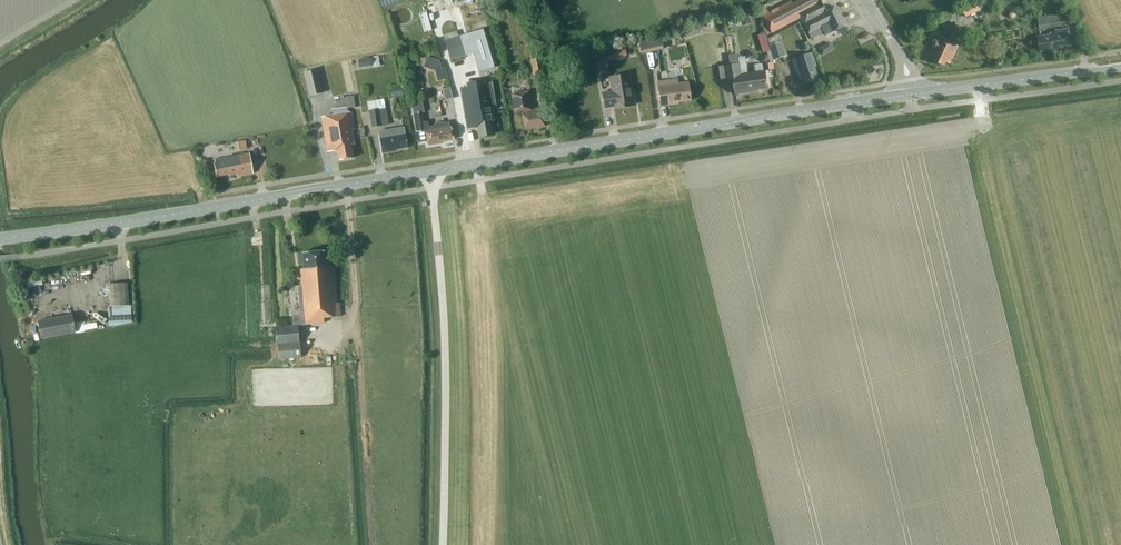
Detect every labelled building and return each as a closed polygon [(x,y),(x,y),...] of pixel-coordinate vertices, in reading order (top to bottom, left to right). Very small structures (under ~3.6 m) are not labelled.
[(515,10),(525,7),(523,0),(514,0),(512,1),(515,10)] [(822,0),(800,0),(793,4),(792,1),(764,15),(772,32),(801,17),(809,33),(822,27),(826,35),(835,31),(847,25),(837,6),(828,11),(822,0)] [(982,10),(977,0),(954,11),(955,14),(963,10),(967,17),(982,10)] [(420,13),(425,32),(431,31),(426,12),(420,13)] [(752,23),(749,13),(740,15),(743,25),(752,23)] [(1036,18),(1038,29),(1064,25),(1063,14),(1036,18)] [(942,36),(940,41),(937,40),(934,40),(932,43),(932,45),(933,48),(935,49),(933,55),(936,56),(934,60),(945,65),(947,62),(951,63),(967,29),(956,23),(949,39),(942,36)] [(486,28),(444,41),(450,59),(477,51),(481,71),(498,67),(486,28)] [(686,33),(687,37),(701,33),(700,28),(686,33)] [(1053,49),(1053,51),(1072,48),(1069,28),(1055,31),(1056,32),(1050,33),(1051,35),(1038,37),(1041,52),(1053,49)] [(766,33),(758,35),(760,41),(767,39),(766,33)] [(664,49),(661,35),(639,41),(642,54),(664,49)] [(675,38),(674,42),(678,46),(682,44),(683,39),(680,36),(675,38)] [(786,56),(782,41),(770,45),(775,59),(786,56)] [(801,43),(804,51),(811,49),(809,41),(801,43)] [(627,56),(626,49),(608,52),(609,59),(627,56)] [(583,55),(585,63),(604,59),(602,51),(583,55)] [(807,82),(807,83),(819,79),(815,66),(817,66),(812,53),(792,60),(800,84),(807,82)] [(439,67),(441,79),(448,78),(445,56),(429,58),(430,68),(439,67)] [(371,66),(370,58),(358,60),(359,68),(371,66)] [(530,59),(534,76),(544,74),(541,58),(530,59)] [(766,70),(741,74),(740,63),(726,65),(728,78),(728,80),(734,79),(736,94),(756,91),(756,89),(768,88),(766,70)] [(726,65),(719,66),(721,79),(728,78),(726,65)] [(303,72),(309,96),(324,93),(318,69),(303,72)] [(615,107),(615,108),(634,105),(629,74),(610,77),(612,91),(603,93),(605,108),(615,107)] [(688,82),(679,84),(678,79),(658,82),(661,106),(678,104),(678,102),(691,100),(688,82)] [(492,107),(497,106),(493,82),(462,88),(468,129),(478,127),(480,137),(493,135),(491,122),(494,121),(492,107)] [(394,97),(403,95),(402,89),(401,85),(392,87),(394,96),(394,97)] [(532,109),(529,91),(512,94),(515,112),(522,111),(525,130),(545,126),(542,108),(532,109)] [(347,97),(348,108),(356,107),(354,96),(347,97)] [(372,127),(382,126),(379,110),(369,111),(372,127)] [(338,150),(340,160),(353,158),(351,145),(354,144),(352,130),(355,129),(352,112),(322,117),(328,152),(338,150)] [(427,141),(428,146),(441,143),(441,142),(454,140),(452,127),(450,127),(449,123),(441,124),(441,125),(429,127),(428,121),(424,122),(423,112),(414,114),(419,143),(427,141)] [(406,134),(405,135),(404,127),(379,131),(380,135),(383,153),(396,151),(395,150),(408,147),(406,134)] [(240,140),(241,149),(252,148),(251,139),(240,140)] [(237,174),(237,176),(254,173),(250,153),(215,160),(215,163),(214,163),(217,177),(229,174),(230,176),(237,174)] [(329,266),(328,250),(302,252),(304,268),(301,269),(302,285),(298,286),(301,313),(292,314),(293,325),(276,327),(279,360),(301,358),(298,325),(324,323),(324,318),(341,316),(340,303),(338,303),(335,266),(329,266)] [(81,269),(82,276),(97,273),(95,266),(81,269)] [(110,284),(111,307),(130,306),(129,283),(110,284)] [(38,321),(41,339),(76,332),(73,315),(38,321)]
